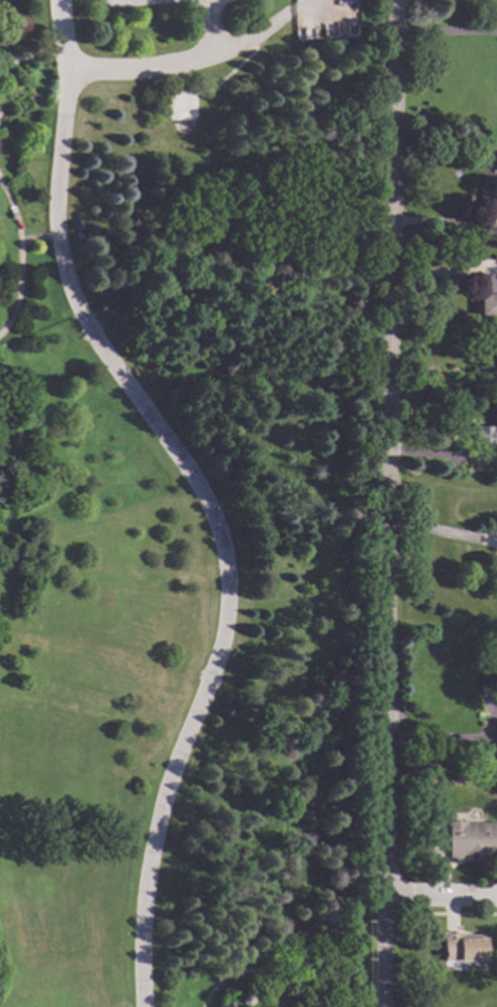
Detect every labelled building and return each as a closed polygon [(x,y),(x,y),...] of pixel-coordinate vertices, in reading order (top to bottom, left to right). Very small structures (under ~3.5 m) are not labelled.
[(167,121),(195,122),(196,94),(168,93),(167,121)] [(475,277),(496,277),(496,294),(496,331),(484,331),(484,316),(477,316),(477,297),(475,297),(475,277)] [(468,425),(496,427),(496,446),(467,444),(468,425)] [(465,824),(496,824),(496,854),(486,854),(486,856),(466,856),(466,859),(448,859),(448,822),(465,822),(465,824)] [(461,938),(484,938),(484,961),(441,961),(441,933),(461,933),(461,938)] [(235,999),(238,1006),(218,1006),(217,1005),(235,999)]
